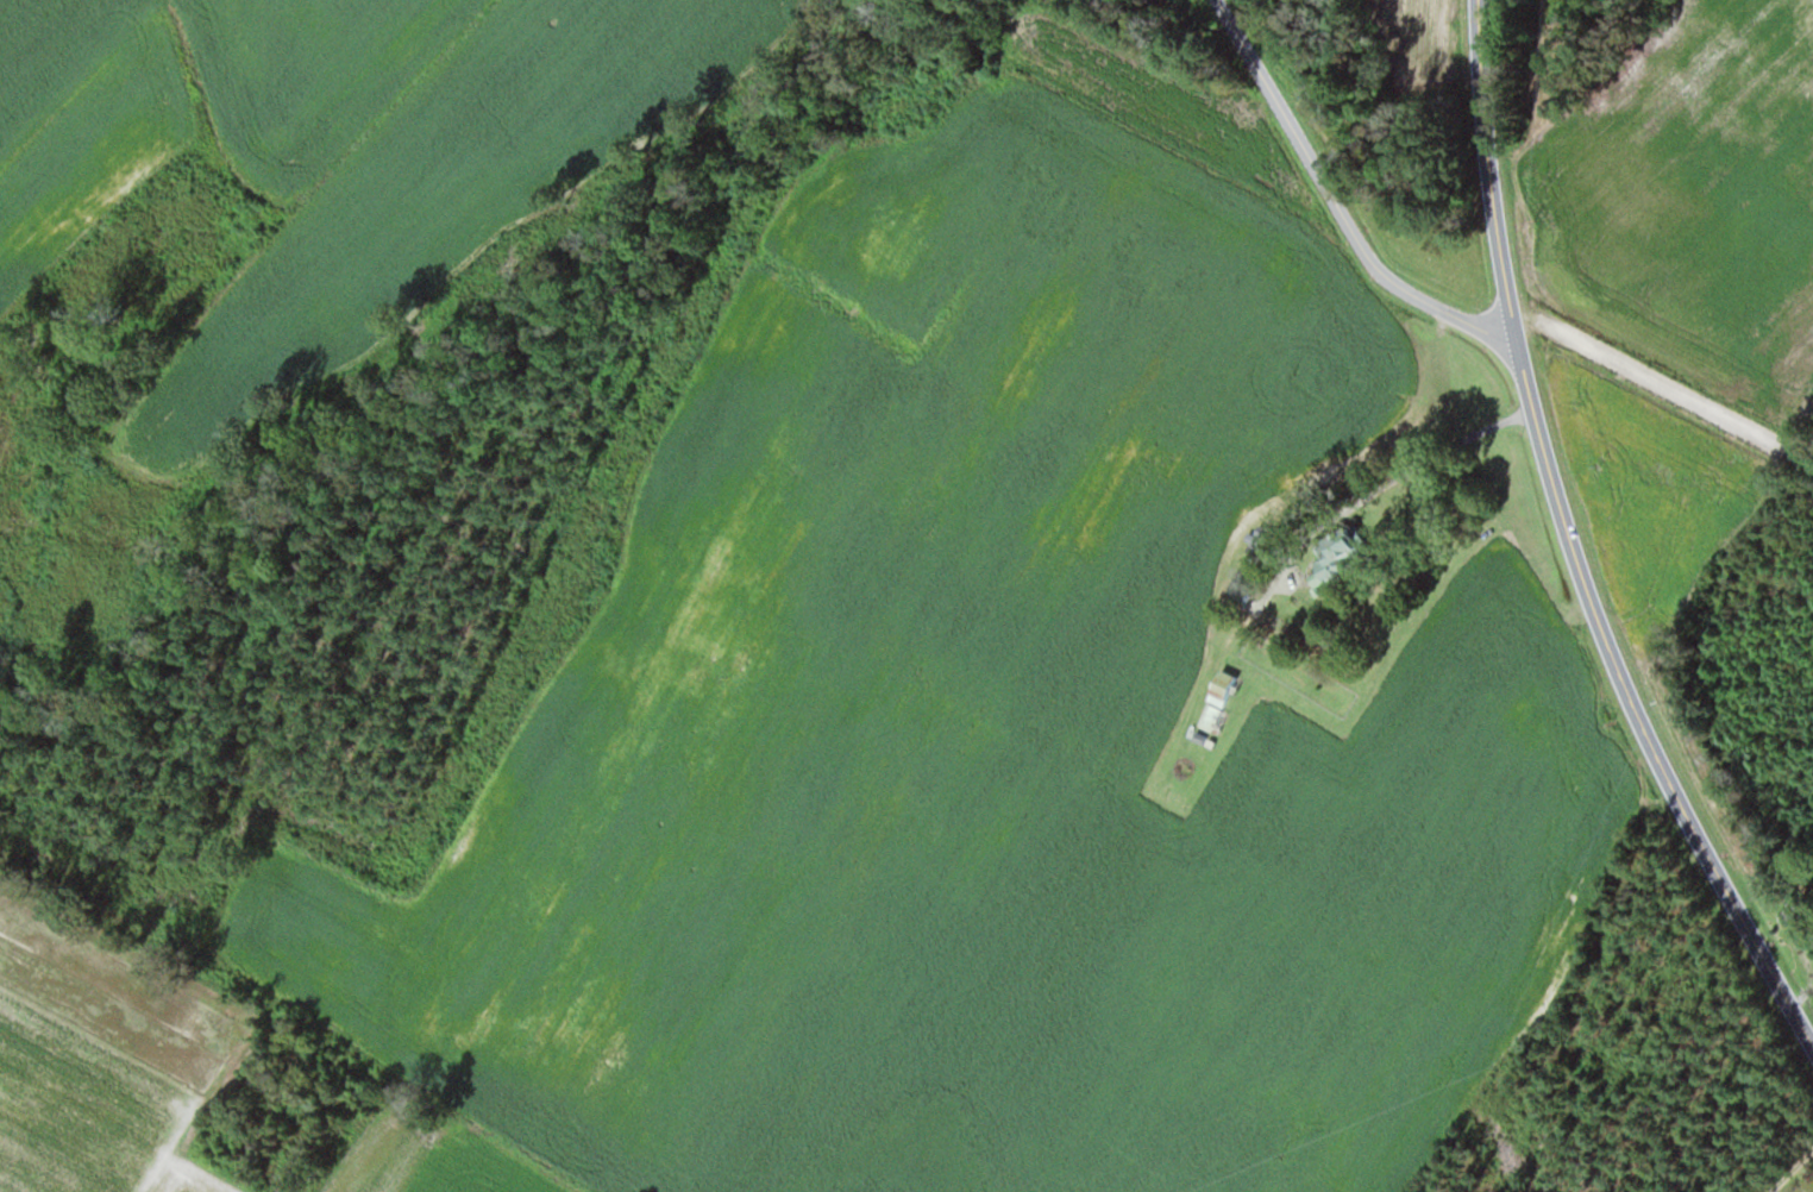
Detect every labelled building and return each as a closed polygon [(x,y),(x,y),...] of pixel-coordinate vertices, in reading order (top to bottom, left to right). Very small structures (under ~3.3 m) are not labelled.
[(1253,608),(1262,587),(1241,578),(1232,599),(1253,608)] [(1203,726),(1225,734),(1246,675),(1225,668),(1203,726)]
